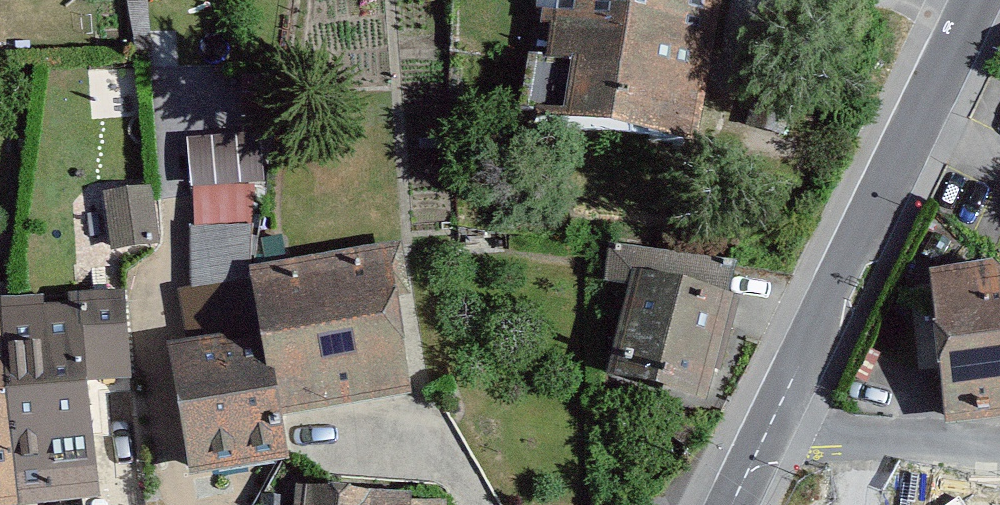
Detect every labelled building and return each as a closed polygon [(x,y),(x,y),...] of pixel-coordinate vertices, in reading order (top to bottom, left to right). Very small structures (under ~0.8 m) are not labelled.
[(713,52),(722,0),(542,0),(538,24),(551,26),(713,52)] [(699,139),(713,52),(551,26),(546,60),(570,64),(562,117),(699,139)] [(779,58),(766,132),(792,137),(805,63),(779,58)] [(252,183),(192,184),(193,226),(253,224),(252,183)] [(159,244),(150,185),(100,193),(109,252),(159,244)] [(387,243),(253,268),(255,277),(280,416),(414,391),(387,243)] [(930,269),(947,426),(999,421),(999,259),(930,269)] [(735,295),(633,270),(606,377),(707,403),(735,295)] [(280,416),(255,277),(177,291),(186,341),(167,345),(191,477),(288,459),(280,416)] [(0,299),(18,504),(37,504),(100,498),(88,384),(132,380),(123,289),(0,299)] [(0,300),(0,504),(18,504),(0,299),(0,300)] [(894,452),(888,479),(820,463),(810,504),(999,504),(999,477),(894,452)] [(451,501),(412,499),(413,492),(295,485),(293,504),(451,504),(451,501)]
